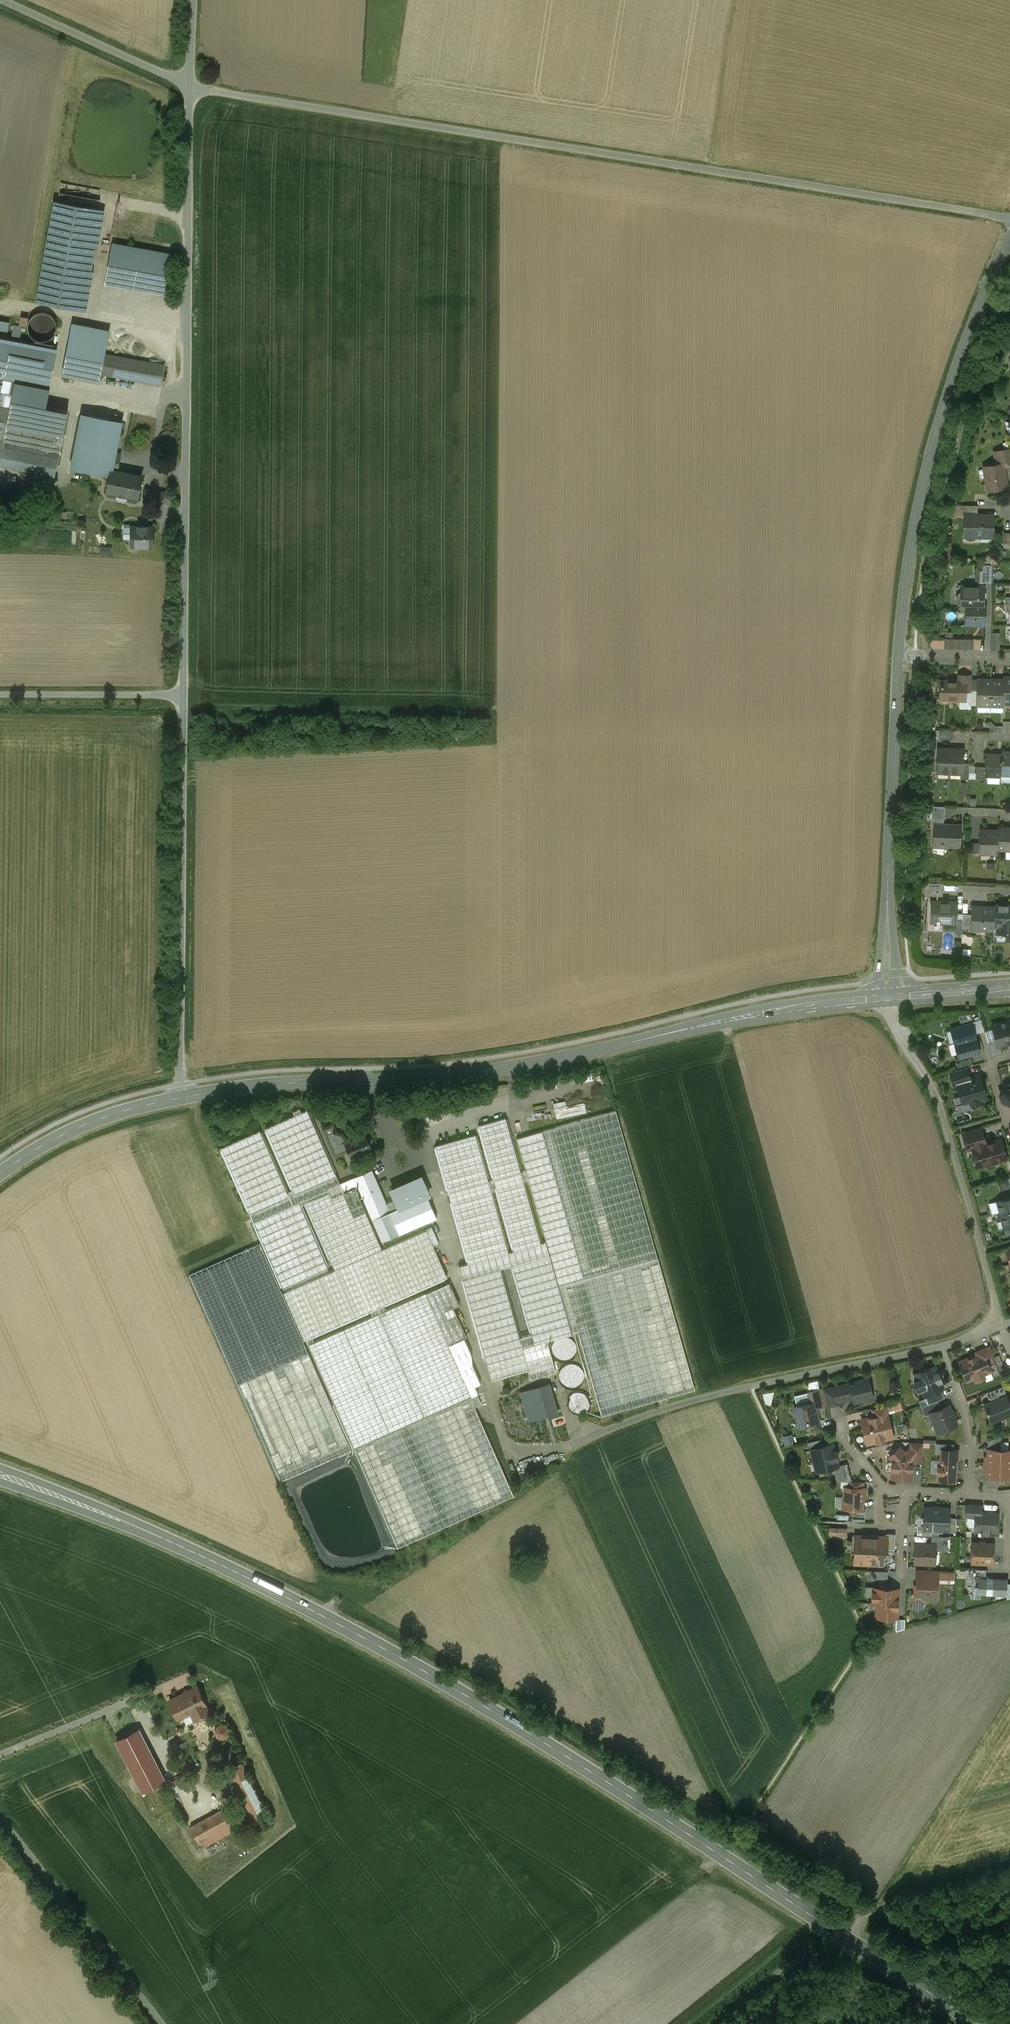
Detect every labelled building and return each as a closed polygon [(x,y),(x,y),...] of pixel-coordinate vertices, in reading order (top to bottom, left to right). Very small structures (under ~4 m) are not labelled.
[(105,210),(54,201),(36,301),(87,310),(105,210)] [(171,254),(112,243),(105,284),(164,295),(171,254)] [(56,332),(57,326),(56,321),(53,316),(48,313),(42,312),(37,313),(32,317),(29,322),(28,327),(29,333),(32,337),(37,340),(43,341),(48,340),(53,337),(56,332)] [(26,325),(28,316),(20,315),(19,323),(26,325)] [(0,321),(0,329),(7,331),(8,323),(0,321)] [(165,366),(104,354),(107,341),(71,334),(63,374),(99,381),(101,373),(161,385),(165,366)] [(0,337),(0,379),(16,383),(49,389),(57,348),(0,337)] [(0,379),(0,440),(5,441),(8,424),(13,402),(16,383),(0,379)] [(49,389),(16,383),(13,402),(45,408),(46,407),(49,389)] [(45,408),(13,402),(8,424),(63,435),(68,411),(46,407),(45,408)] [(122,422),(83,414),(72,467),(111,475),(112,469),(113,469),(116,453),(122,422)] [(63,435),(8,424),(5,441),(4,447),(58,458),(63,435)] [(58,458),(4,447),(0,464),(55,475),(58,458)] [(994,451),(996,461),(993,465),(1003,463),(1004,468),(1009,467),(1009,454),(1009,449),(994,451)] [(113,469),(118,470),(121,453),(116,453),(113,469)] [(993,465),(987,466),(989,473),(987,473),(988,481),(987,482),(989,490),(1007,487),(1007,486),(1006,486),(1004,476),(1005,474),(1004,468),(1003,463),(993,465)] [(118,470),(113,469),(112,469),(111,475),(108,491),(138,498),(143,475),(118,470)] [(164,493),(146,489),(143,501),(162,505),(164,493)] [(978,505),(960,505),(959,515),(967,516),(967,515),(977,515),(978,505)] [(977,515),(967,515),(967,516),(967,533),(992,534),(991,536),(992,536),(992,534),(993,516),(977,515)] [(147,526),(139,526),(139,527),(132,527),(131,546),(152,546),(153,527),(147,527),(147,526)] [(993,563),(981,563),(981,569),(978,568),(978,580),(993,581),(993,563)] [(984,586),(961,585),(961,591),(956,596),(956,602),(960,606),(960,605),(966,606),(983,606),(984,606),(984,586)] [(983,606),(966,606),(966,624),(984,625),(985,606),(984,606),(983,606)] [(1000,648),(999,631),(991,631),(991,648),(1000,648)] [(973,639),(946,639),(945,648),(973,648),(973,639)] [(972,676),(959,675),(959,681),(966,682),(966,692),(971,692),(972,676)] [(956,681),(954,683),(950,683),(946,679),(944,681),(940,681),(940,699),(951,699),(952,700),(955,701),(956,699),(965,699),(966,692),(966,682),(959,681),(956,681)] [(1003,681),(978,680),(978,679),(977,705),(978,705),(978,704),(990,704),(990,710),(991,704),(1003,705),(1004,681),(1003,681)] [(953,731),(939,730),(939,739),(953,740),(953,731)] [(963,749),(938,748),(937,772),(961,773),(962,773),(963,763),(963,749)] [(1001,751),(1001,754),(1002,754),(1001,774),(1009,775),(1009,752),(1001,751)] [(1001,754),(986,754),(986,766),(985,775),(986,775),(1001,776),(1001,774),(1002,754),(1001,754)] [(986,766),(976,766),(976,778),(986,779),(986,775),(985,775),(986,766)] [(960,825),(943,824),(944,818),(945,818),(945,806),(932,806),(931,824),(934,825),(934,847),(935,847),(935,842),(941,843),(941,845),(945,849),(949,845),(959,846),(960,825)] [(998,828),(998,831),(997,849),(1009,850),(1009,828),(998,828)] [(998,831),(981,830),(980,852),(997,853),(997,849),(998,831)] [(943,883),(925,883),(924,895),(942,896),(943,883)] [(957,902),(933,901),(933,922),(937,922),(937,924),(939,924),(939,922),(956,923),(957,902)] [(995,905),(995,908),(994,926),(997,926),(996,932),(1007,932),(1006,934),(1009,934),(1009,905),(995,905)] [(995,908),(973,907),(972,914),(972,929),(994,929),(994,926),(995,908)] [(972,914),(962,913),(962,928),(972,929),(972,914)] [(992,1025),(997,1041),(998,1046),(1000,1046),(1009,1043),(1009,1020),(992,1025)] [(955,1044),(975,1038),(971,1024),(951,1029),(955,1044)] [(975,1038),(955,1044),(959,1058),(979,1052),(975,1038)] [(1000,1046),(998,1046),(997,1041),(988,1043),(992,1056),(1002,1053),(1000,1046)] [(972,1059),(956,1063),(958,1069),(967,1066),(973,1064),(972,1059)] [(958,1069),(949,1071),(954,1086),(958,1085),(957,1082),(970,1079),(967,1066),(958,1069)] [(970,1079),(957,1082),(958,1085),(963,1103),(970,1101),(971,1105),(979,1102),(978,1098),(985,1096),(980,1076),(970,1079)] [(566,1100),(555,1101),(557,1117),(587,1112),(586,1101),(567,1104),(566,1100)] [(413,1109),(395,1114),(398,1124),(416,1119),(413,1109)] [(616,1110),(517,1138),(546,1241),(572,1333),(578,1332),(602,1415),(695,1388),(616,1110)] [(308,1112),(222,1150),(251,1214),(254,1222),(283,1289),(328,1269),(301,1205),(306,1203),(335,1269),(285,1291),(305,1339),(370,1310),(372,1316),(385,1311),(382,1305),(453,1274),(438,1224),(382,1249),(355,1186),(330,1196),(327,1189),(340,1183),(308,1112)] [(513,1140),(506,1117),(480,1125),(482,1133),(436,1146),(469,1264),(542,1242),(513,1140)] [(343,1135),(335,1132),(334,1129),(332,1133),(327,1135),(336,1155),(349,1149),(345,1140),(343,1135)] [(981,1129),(963,1134),(968,1149),(973,1147),(972,1147),(985,1143),(981,1129)] [(365,1134),(351,1140),(350,1138),(345,1140),(349,1149),(352,1157),(371,1148),(370,1145),(371,1144),(372,1143),(373,1141),(372,1139),(371,1138),(370,1137),(368,1136),(366,1137),(365,1134)] [(985,1143),(972,1147),(973,1147),(978,1166),(1005,1158),(1000,1139),(985,1143)] [(390,1212),(372,1170),(340,1183),(327,1189),(330,1196),(355,1186),(358,1185),(382,1241),(399,1234),(390,1212)] [(421,1176),(391,1189),(399,1208),(390,1212),(399,1234),(436,1218),(427,1195),(429,1194),(421,1176)] [(997,1201),(1001,1214),(1009,1212),(1009,1197),(997,1201)] [(1001,1214),(1005,1228),(1009,1226),(1009,1212),(1001,1214)] [(547,1373),(547,1371),(555,1369),(547,1340),(572,1333),(546,1241),(542,1242),(469,1264),(458,1266),(462,1280),(463,1279),(491,1379),(528,1369),(530,1376),(535,1375),(535,1376),(535,1377),(547,1373)] [(260,1244),(189,1275),(280,1481),(351,1449),(260,1244)] [(476,1406),(449,1344),(467,1336),(454,1307),(460,1305),(450,1282),(385,1311),(372,1316),(315,1342),(313,1338),(306,1341),(397,1546),(514,1494),(506,1478),(474,1407),(476,1406)] [(576,1354),(577,1349),(576,1344),(573,1340),(569,1337),(564,1336),(559,1338),(555,1340),(552,1345),(551,1350),(552,1355),(555,1359),(560,1362),(564,1362),(569,1361),(573,1358),(576,1354)] [(989,1347),(977,1352),(978,1355),(984,1352),(989,1366),(995,1364),(989,1347)] [(978,1355),(960,1362),(967,1380),(975,1377),(976,1380),(984,1376),(983,1373),(991,1371),(989,1366),(984,1352),(978,1355)] [(584,1381),(584,1376),(583,1371),(580,1367),(576,1364),(571,1363),(566,1364),(562,1367),(559,1372),(559,1377),(560,1381),(563,1386),(567,1388),(572,1389),(577,1388),(581,1385),(584,1381)] [(934,1365),(916,1373),(925,1395),(941,1389),(943,1388),(934,1365)] [(868,1379),(823,1390),(826,1405),(827,1406),(840,1403),(839,1400),(843,1397),(853,1395),(854,1401),(873,1397),(868,1379)] [(550,1383),(520,1391),(529,1421),(559,1413),(550,1383)] [(998,1388),(986,1393),(989,1399),(1000,1394),(998,1388)] [(823,1390),(822,1389),(808,1392),(811,1402),(814,1402),(816,1408),(826,1405),(823,1390)] [(941,1389),(925,1395),(928,1404),(938,1400),(945,1397),(941,1389)] [(592,1407),(592,1403),(591,1398),(588,1393),(584,1391),(579,1390),(574,1391),(570,1394),(568,1398),(567,1403),(568,1408),(571,1412),(575,1415),(580,1416),(585,1415),(589,1412),(592,1407)] [(983,1404),(991,1422),(1009,1415),(1009,1404),(1006,1395),(983,1404)] [(928,1404),(921,1407),(925,1415),(930,1413),(941,1408),(938,1400),(928,1404)] [(811,1402),(794,1406),(799,1427),(800,1427),(802,1428),(807,1427),(809,1425),(819,1422),(816,1408),(814,1402),(811,1402)] [(885,1405),(873,1408),(875,1415),(875,1417),(887,1414),(885,1405)] [(941,1408),(930,1413),(938,1432),(957,1424),(949,1405),(941,1408)] [(875,1417),(875,1415),(874,1417),(861,1420),(867,1443),(893,1436),(887,1414),(875,1417)] [(783,1434),(785,1444),(795,1442),(792,1432),(783,1434)] [(1000,1436),(988,1441),(988,1449),(1000,1449),(1000,1436)] [(923,1442),(911,1442),(911,1448),(905,1453),(912,1460),(913,1460),(922,1460),(923,1442)] [(832,1444),(815,1448),(820,1470),(833,1467),(837,1466),(837,1465),(836,1458),(838,1458),(836,1450),(834,1451),(832,1444)] [(905,1453),(900,1447),(890,1456),(893,1460),(892,1477),(911,1478),(912,1460),(905,1453)] [(958,1450),(941,1449),(941,1459),(956,1459),(956,1460),(958,1460),(958,1450)] [(988,1449),(988,1450),(989,1450),(989,1456),(987,1458),(985,1458),(985,1462),(1009,1463),(1009,1450),(1000,1449),(988,1449)] [(941,1459),(939,1459),(939,1466),(938,1466),(938,1472),(939,1472),(939,1479),(955,1480),(956,1460),(956,1459),(941,1459)] [(985,1462),(984,1466),(986,1466),(988,1468),(988,1475),(987,1475),(987,1476),(998,1476),(1009,1477),(1009,1463),(985,1462)] [(847,1463),(837,1465),(837,1466),(833,1467),(837,1480),(848,1481),(852,1481),(847,1463)] [(998,1476),(987,1476),(987,1484),(997,1485),(998,1476)] [(848,1487),(844,1487),(843,1508),(853,1508),(862,1508),(863,1487),(848,1487)] [(981,1504),(966,1504),(965,1515),(975,1516),(975,1511),(981,1511),(981,1504)] [(949,1507),(925,1506),(924,1523),(924,1528),(931,1529),(948,1529),(949,1517),(949,1507)] [(862,1508),(853,1508),(853,1513),(857,1514),(857,1519),(865,1520),(865,1508),(862,1508)] [(981,1511),(975,1511),(975,1516),(975,1529),(997,1530),(997,1520),(996,1520),(996,1512),(992,1512),(992,1511),(986,1511),(986,1512),(981,1511)] [(957,1517),(949,1517),(948,1529),(956,1529),(957,1517)] [(924,1523),(917,1523),(916,1534),(931,1535),(931,1529),(924,1528),(924,1523)] [(895,1533),(886,1533),(886,1536),(887,1536),(886,1548),(895,1548),(895,1533)] [(869,1535),(855,1534),(854,1562),(868,1563),(869,1535)] [(886,1536),(869,1535),(868,1563),(882,1563),(883,1553),(884,1553),(886,1551),(886,1548),(887,1536),(886,1536)] [(948,1536),(931,1535),(931,1543),(935,1543),(935,1547),(947,1548),(948,1536)] [(931,1543),(915,1542),(914,1562),(934,1563),(935,1547),(935,1543),(931,1543)] [(993,1542),(972,1542),(972,1554),(973,1554),(973,1561),(992,1562),(993,1542)] [(986,1568),(968,1567),(967,1579),(974,1579),(975,1576),(985,1576),(986,1568)] [(870,1568),(870,1576),(888,1576),(888,1568),(870,1568)] [(936,1569),(918,1568),(918,1580),(936,1581),(936,1569)] [(946,1570),(946,1580),(955,1580),(955,1570),(946,1570)] [(985,1576),(975,1576),(974,1579),(974,1593),(990,1594),(991,1577),(985,1576)] [(1007,1577),(991,1577),(990,1594),(1006,1594),(1007,1577)] [(918,1580),(916,1580),(916,1584),(917,1584),(917,1588),(914,1590),(914,1597),(922,1598),(925,1600),(928,1600),(930,1599),(930,1598),(936,1598),(937,1581),(936,1581),(918,1580)] [(896,1588),(876,1587),(876,1592),(873,1593),(872,1602),(877,1602),(897,1603),(898,1597),(895,1595),(896,1588)] [(897,1603),(877,1602),(876,1615),(897,1616),(897,1603)] [(201,1694),(197,1686),(189,1690),(185,1689),(182,1693),(169,1700),(178,1718),(183,1716),(184,1713),(195,1708),(199,1717),(209,1712),(205,1705),(206,1705),(204,1701),(205,1698),(203,1695),(201,1694)] [(213,1730),(223,1739),(231,1731),(221,1722),(213,1730)] [(164,1779),(138,1729),(117,1740),(143,1791),(164,1779)] [(179,1768),(190,1772),(193,1764),(182,1760),(179,1768)] [(271,1823),(241,1763),(228,1770),(258,1830),(271,1823)] [(222,1810),(191,1827),(202,1847),(242,1826),(231,1806),(223,1811),(222,1810)]
